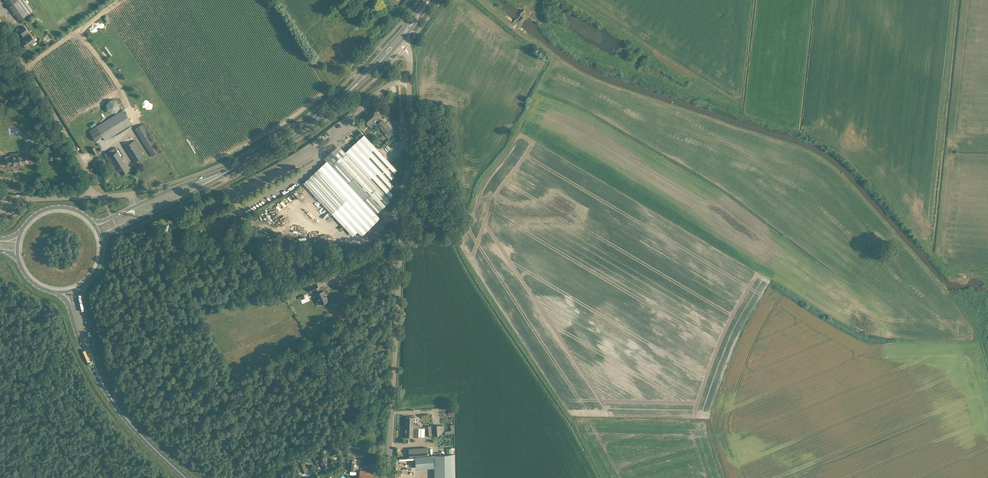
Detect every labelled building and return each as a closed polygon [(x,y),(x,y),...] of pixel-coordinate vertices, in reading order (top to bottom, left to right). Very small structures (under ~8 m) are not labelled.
[(19,20),(33,11),(25,0),(4,0),(19,20)] [(34,46),(37,43),(30,34),(29,34),(28,32),(28,31),(24,26),(18,30),(22,36),(23,35),(25,37),(20,41),(26,49),(33,44),(34,46)] [(115,98),(107,106),(110,108),(108,109),(115,115),(123,106),(115,98)] [(370,114),(363,120),(368,126),(373,121),(375,124),(376,125),(377,125),(386,134),(389,131),(391,129),(382,120),(379,116),(380,115),(374,109),(370,114)] [(105,140),(132,124),(123,110),(106,121),(96,127),(103,137),(105,140)] [(135,129),(146,147),(152,156),(159,151),(154,143),(142,124),(135,129)] [(389,190),(394,186),(390,181),(394,177),(392,175),(397,170),(364,135),(345,152),(341,148),(303,183),(325,206),(324,207),(336,219),(353,236),(357,232),(362,236),(381,218),(377,213),(391,201),(389,199),(393,194),(389,190)] [(145,155),(141,150),(135,140),(125,146),(132,156),(137,165),(144,161),(142,157),(145,155)] [(129,170),(115,148),(107,153),(109,156),(107,158),(115,171),(118,169),(121,175),(129,170)] [(10,156),(5,156),(6,165),(11,164),(11,165),(23,164),(23,163),(28,163),(27,154),(22,155),(22,156),(10,157),(10,156)] [(321,304),(329,301),(324,291),(320,292),(319,289),(320,289),(318,284),(309,288),(311,292),(315,290),(317,294),(321,304)] [(339,321),(346,318),(340,306),(339,307),(335,308),(334,309),(339,321)] [(306,344),(303,339),(294,344),(295,345),(291,347),(293,350),(306,344)] [(407,417),(406,428),(418,428),(419,424),(414,424),(415,418),(407,417)] [(433,426),(434,436),(441,435),(441,432),(444,432),(443,426),(441,426),(440,425),(433,426)] [(455,434),(454,425),(450,425),(450,428),(451,427),(451,431),(445,431),(445,434),(455,434)] [(415,437),(418,437),(418,428),(406,428),(406,437),(415,437)] [(428,455),(427,448),(409,449),(409,456),(428,455)] [(326,456),(316,461),(317,465),(321,463),(325,471),(331,469),(326,456)] [(347,460),(346,465),(350,465),(350,471),(354,471),(355,460),(347,460)] [(308,471),(304,462),(298,464),(301,474),(308,471)]
